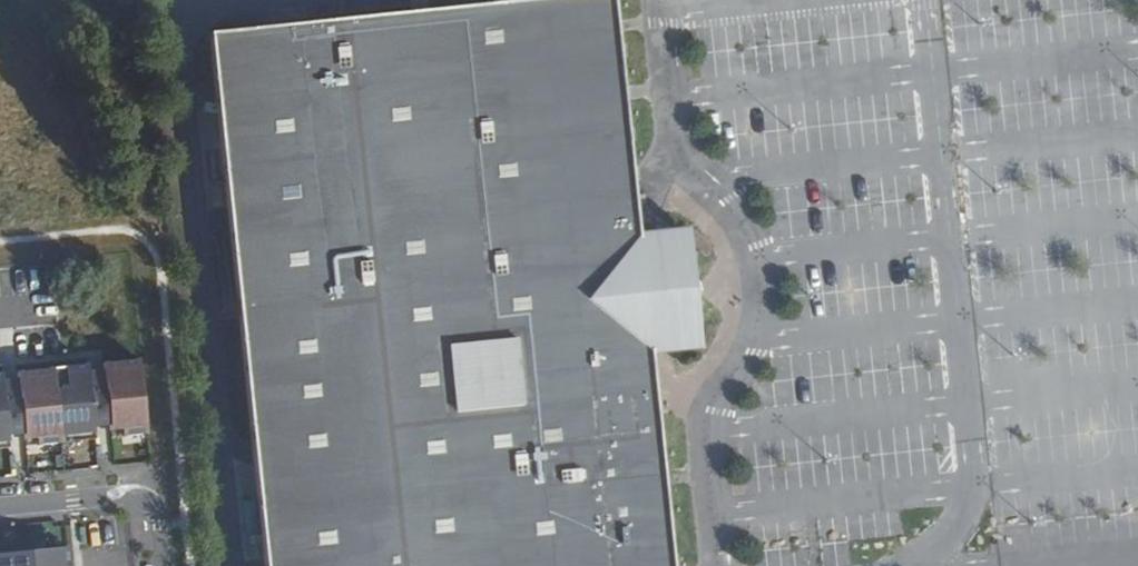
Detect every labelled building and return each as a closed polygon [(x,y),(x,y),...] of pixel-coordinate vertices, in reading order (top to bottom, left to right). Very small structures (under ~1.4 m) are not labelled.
[(610,0),(427,0),(206,23),(261,556),(262,565),(668,565),(668,562),(645,344),(695,340),(685,214),(633,219),(610,0)] [(153,376),(116,378),(117,385),(102,387),(102,379),(30,385),(31,392),(16,393),(16,385),(0,387),(0,455),(17,454),(17,447),(33,447),(33,453),(45,452),(46,459),(70,457),(70,449),(90,448),(106,448),(106,441),(122,440),(123,446),(133,445),(134,452),(158,451),(153,376)] [(59,541),(23,544),(23,552),(7,554),(6,546),(0,547),(0,565),(61,565),(59,541)]
